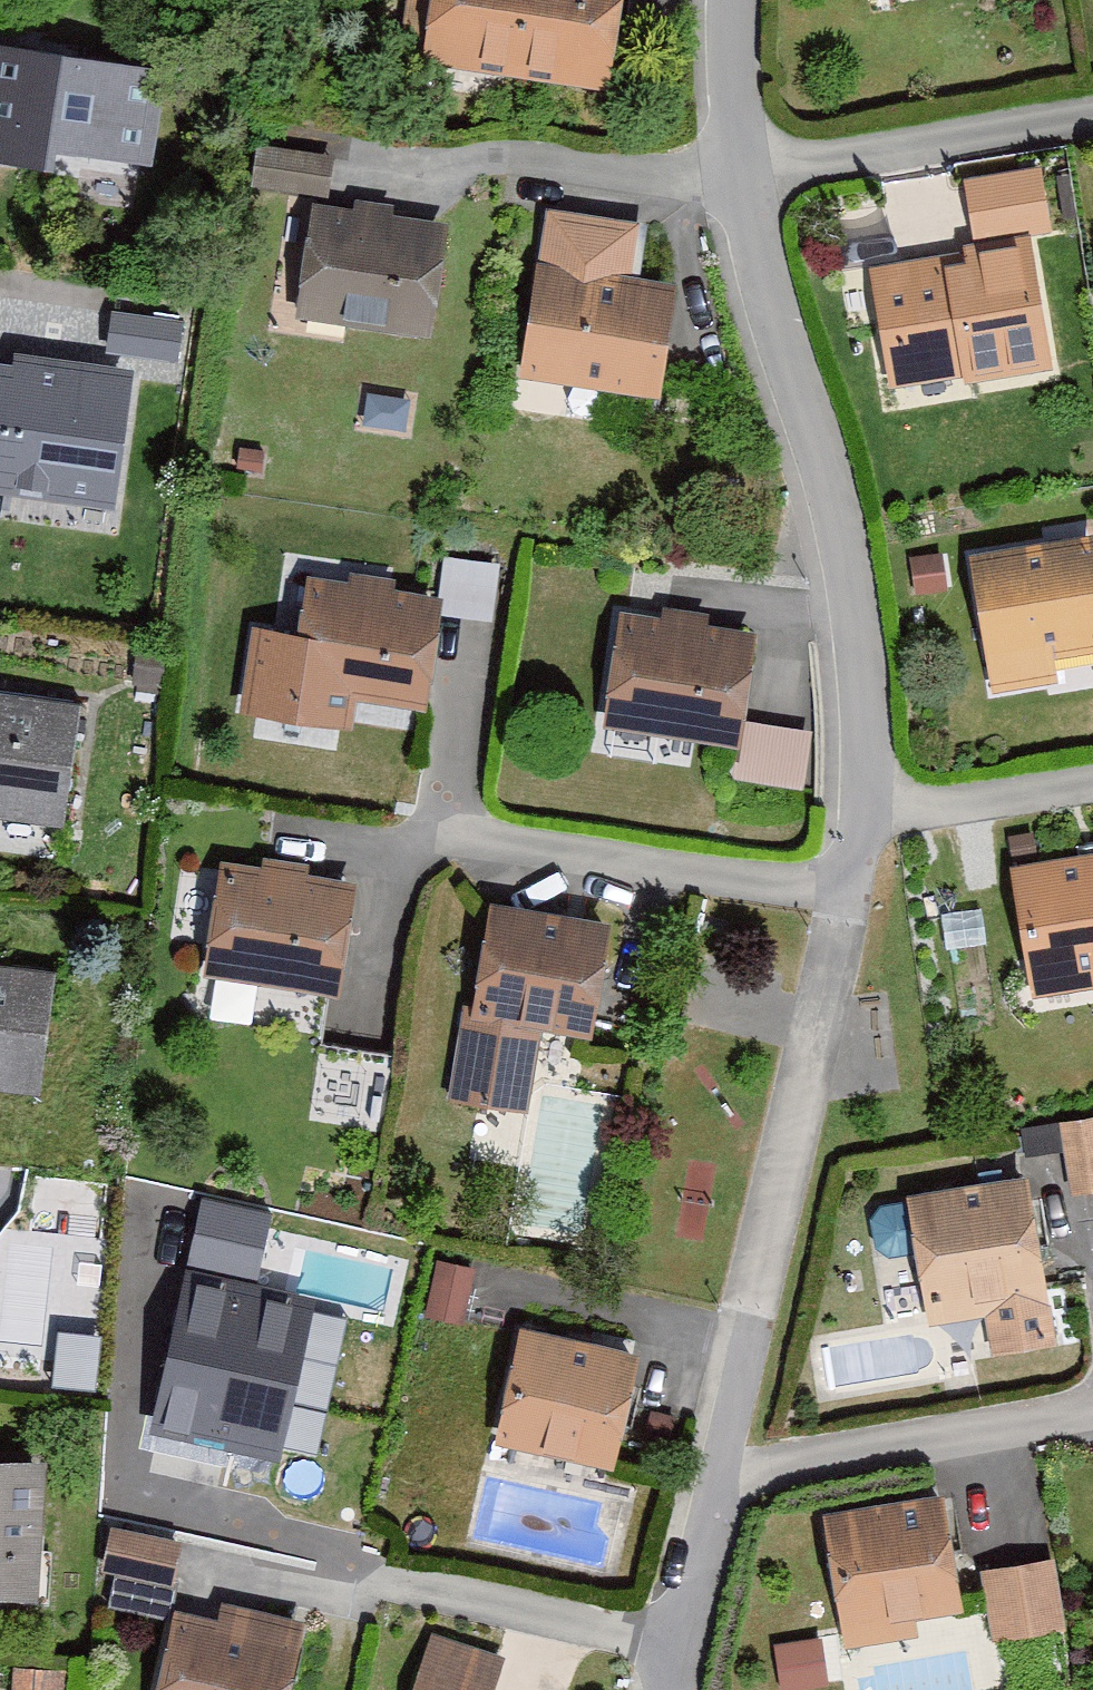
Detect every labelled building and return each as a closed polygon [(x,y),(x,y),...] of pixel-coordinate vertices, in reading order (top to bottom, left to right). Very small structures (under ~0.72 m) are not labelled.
[(421,63),(611,92),(625,0),(431,0),(421,63)] [(0,49),(0,170),(53,177),(56,157),(154,172),(168,74),(0,49)] [(330,188),(335,150),(259,139),(253,177),(330,188)] [(1038,173),(968,185),(977,236),(1047,224),(1038,173)] [(448,226),(310,207),(295,321),(433,340),(448,226)] [(638,226),(547,211),(519,381),(659,403),(678,287),(630,279),(638,226)] [(1030,245),(872,272),(891,386),(1049,360),(1030,245)] [(107,353),(178,364),(184,322),(113,311),(107,353)] [(0,361),(0,495),(118,512),(138,374),(14,356),(13,363),(0,361)] [(968,554),(990,696),(1092,680),(1092,534),(968,554)] [(443,602),(307,580),(286,710),(348,720),(351,703),(425,715),(443,602)] [(758,632),(617,609),(597,728),(738,752),(743,722),(758,632)] [(0,691),(0,820),(64,828),(81,701),(0,691)] [(813,734),(743,722),(738,752),(733,779),(803,791),(813,734)] [(1010,869),(1031,1002),(1092,992),(1092,856),(1010,869)] [(357,885),(221,864),(203,980),(339,1001),(357,885)] [(612,927),(487,905),(452,1103),(528,1116),(542,1035),(592,1043),(612,927)] [(0,964),(0,1090),(40,1095),(55,970),(0,964)] [(1061,1126),(1065,1151),(1072,1197),(1092,1194),(1092,1121),(1061,1126)] [(1024,1157),(1065,1151),(1061,1126),(1021,1132),(1024,1157)] [(1028,1179),(906,1199),(927,1329),(985,1319),(991,1357),(1056,1346),(1028,1179)] [(273,1213),(202,1198),(188,1265),(259,1281),(273,1213)] [(353,1313),(188,1274),(150,1434),(278,1464),(282,1447),(319,1456),(353,1313)] [(640,1357),(520,1331),(495,1446),(614,1473),(640,1357)] [(0,1465),(0,1601),(36,1602),(43,1467),(0,1465)] [(944,1496),(821,1517),(844,1651),(921,1637),(919,1622),(964,1615),(944,1496)] [(183,1544),(110,1527),(100,1573),(172,1590),(183,1544)] [(1054,1559),(981,1572),(994,1645),(1067,1631),(1054,1559)] [(175,1613),(157,1689),(290,1689),(306,1623),(221,1604),(216,1622),(175,1613)] [(823,1630),(776,1637),(783,1684),(830,1677),(823,1630)] [(432,1634),(413,1689),(496,1689),(507,1659),(432,1634)]
